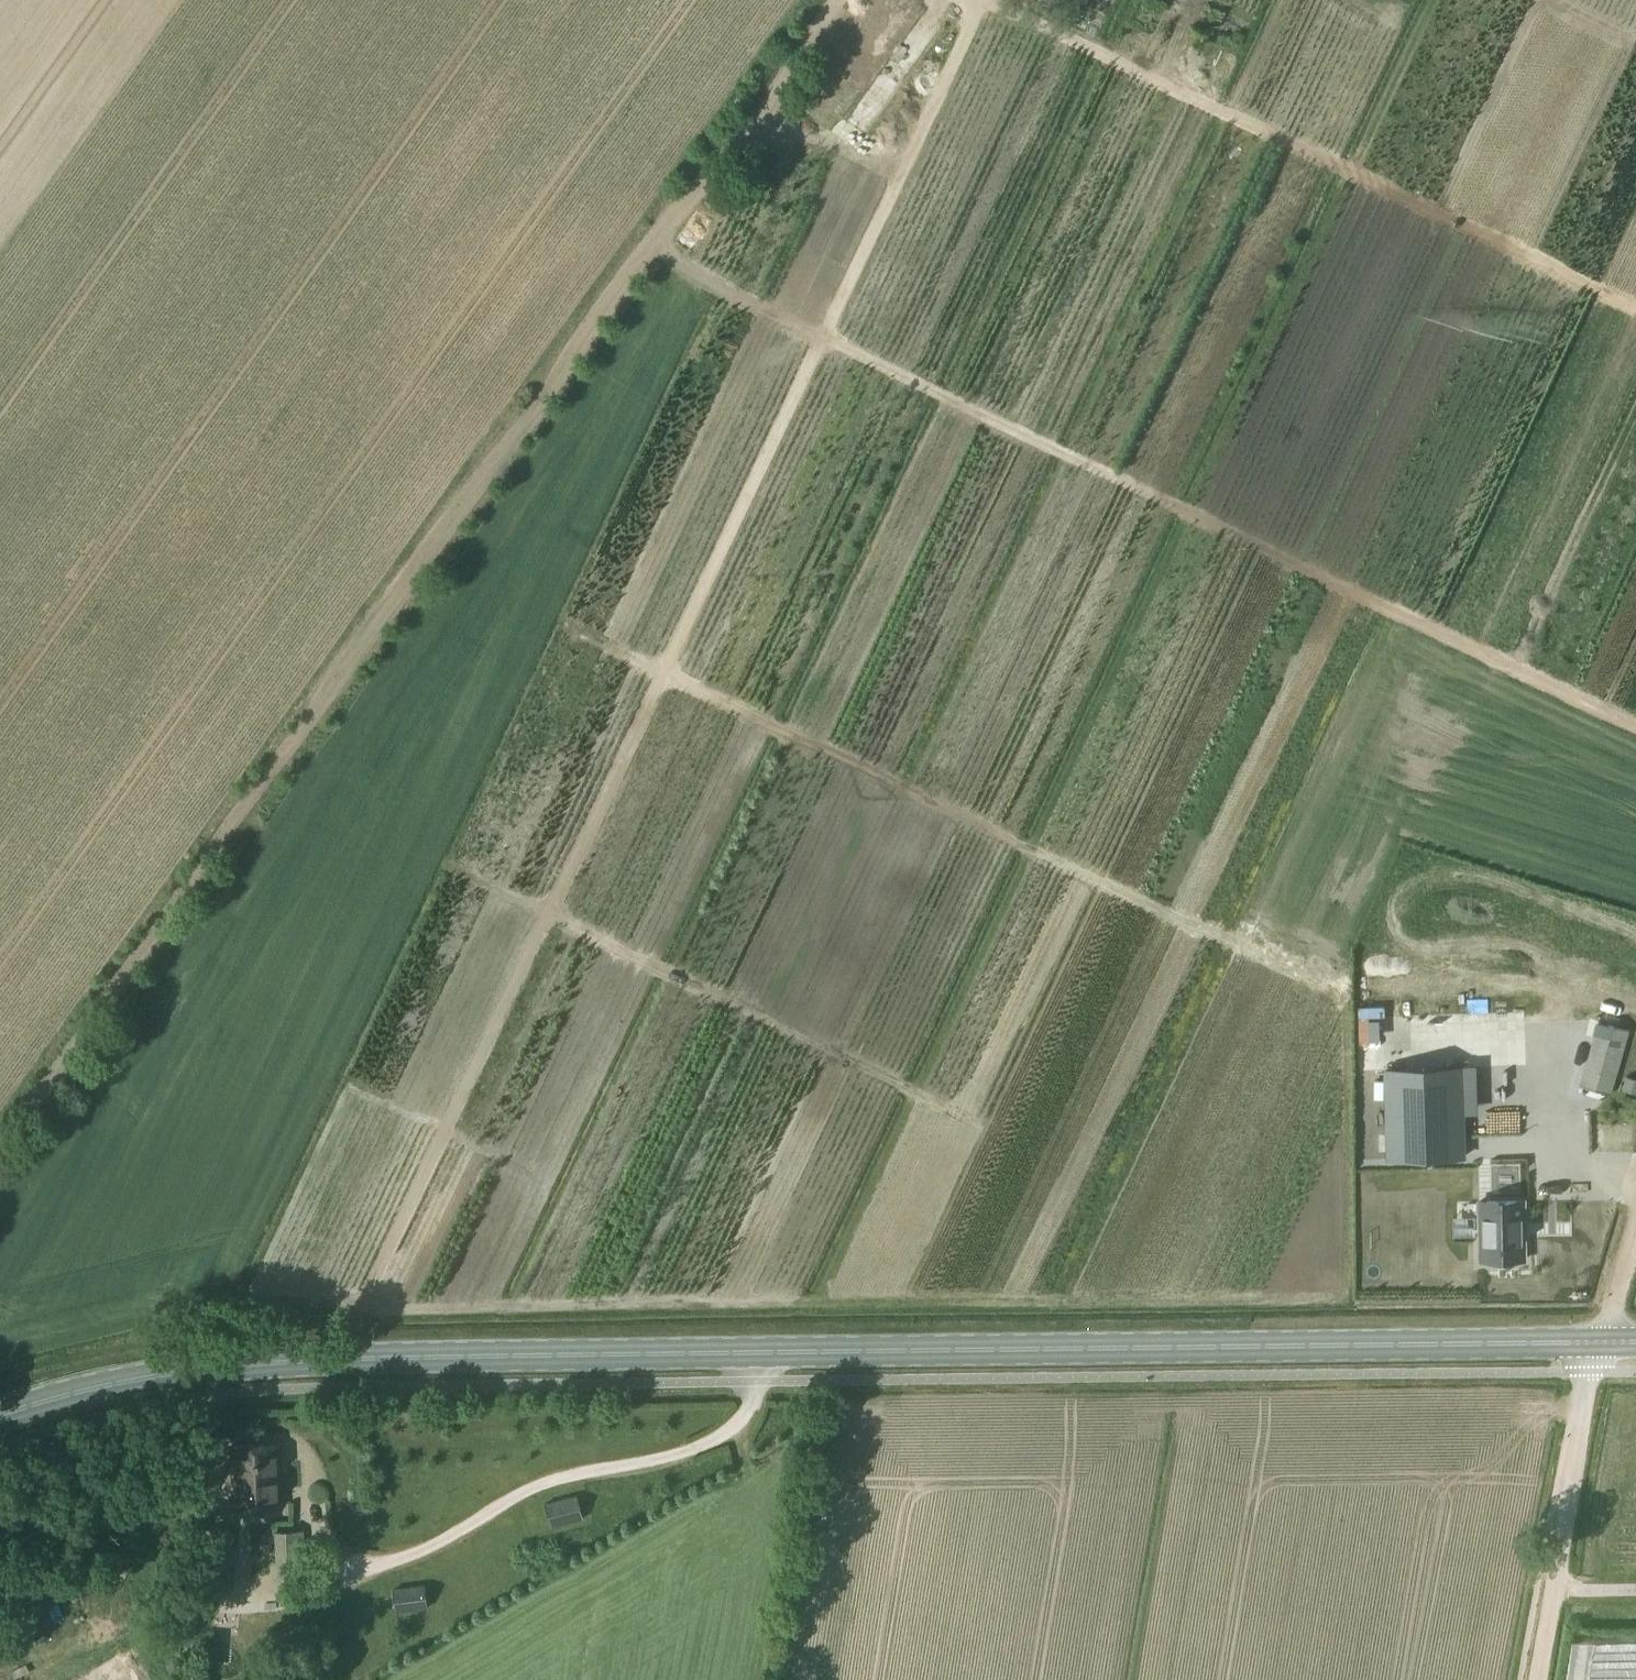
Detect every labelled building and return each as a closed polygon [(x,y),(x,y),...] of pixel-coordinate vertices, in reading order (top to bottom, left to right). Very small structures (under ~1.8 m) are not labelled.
[(885,39),(843,103),(862,116),(904,52),(885,39)] [(1599,1022),(1580,1084),(1611,1093),(1629,1030),(1599,1022)] [(1519,1147),(1516,1058),(1469,1059),(1471,1149),(1519,1147)] [(1463,1157),(1460,1067),(1385,1069),(1388,1159),(1463,1157)] [(1622,1088),(1635,1092),(1635,1078),(1627,1075),(1622,1088)] [(1524,1199),(1479,1201),(1481,1259),(1526,1257),(1524,1199)] [(279,1443),(232,1444),(234,1508),(280,1507),(279,1443)] [(577,1496),(545,1504),(551,1526),(583,1517),(577,1496)] [(303,1529),(274,1531),(277,1584),(305,1583),(303,1529)] [(205,1530),(200,1585),(230,1587),(234,1532),(205,1530)] [(424,1583),(392,1587),(395,1612),(427,1609),(424,1583)] [(118,1650),(64,1679),(120,1679),(131,1674),(118,1650)]
